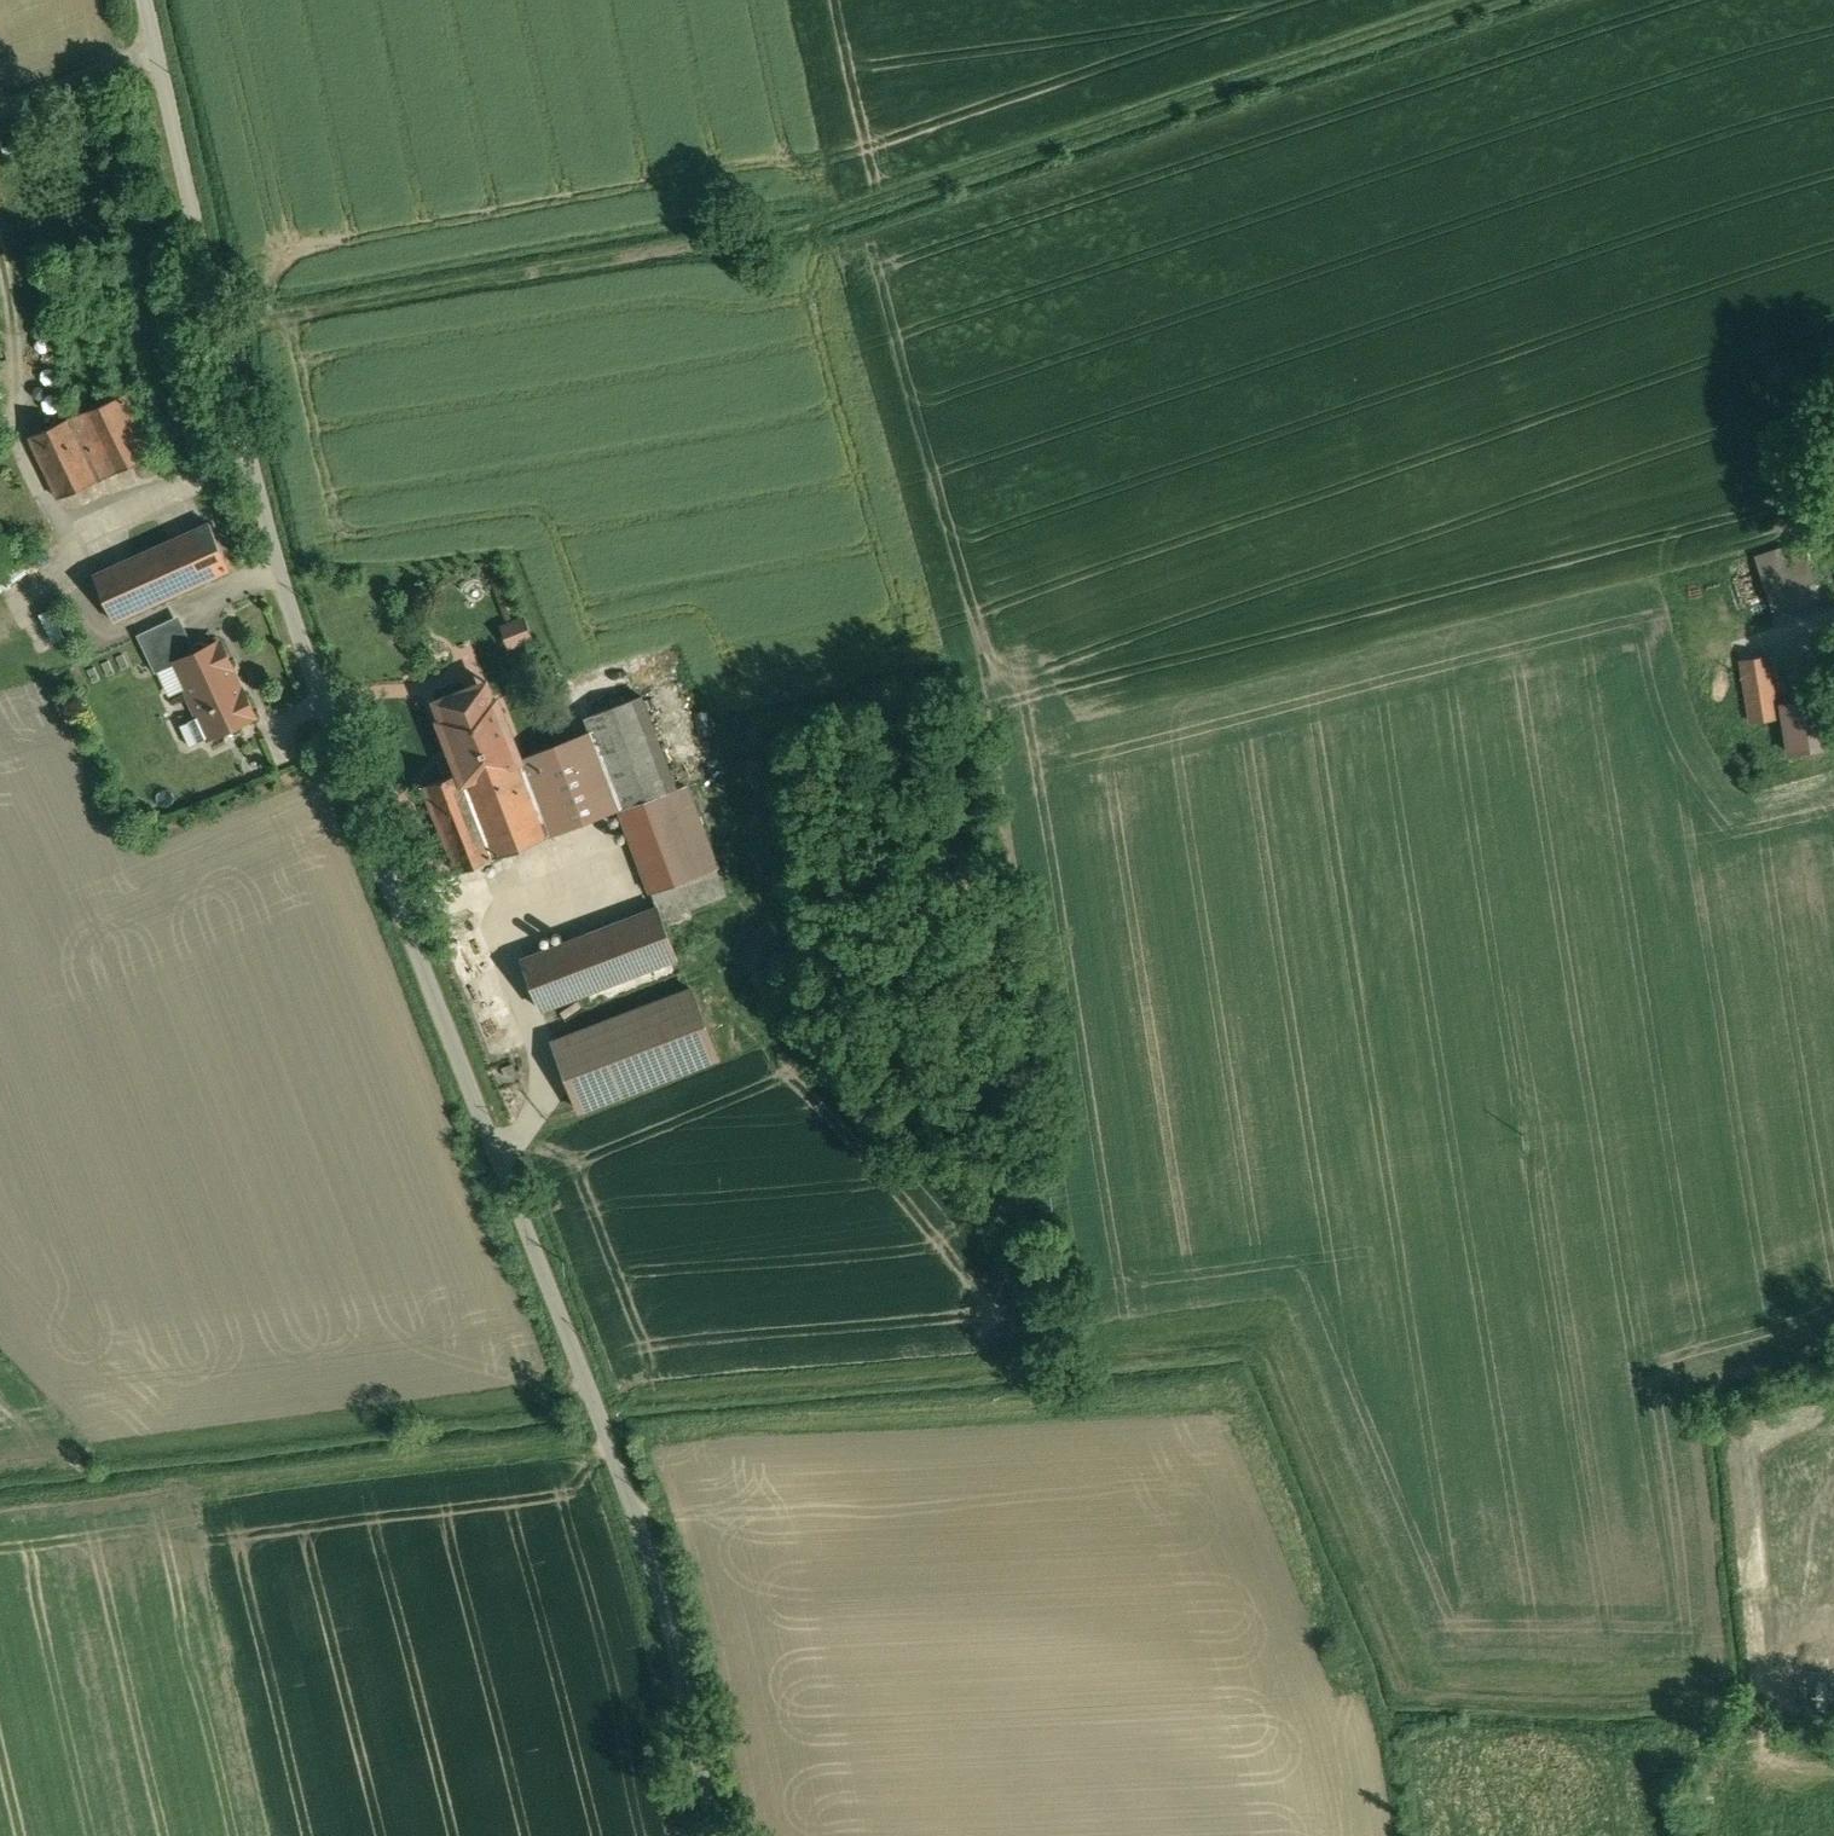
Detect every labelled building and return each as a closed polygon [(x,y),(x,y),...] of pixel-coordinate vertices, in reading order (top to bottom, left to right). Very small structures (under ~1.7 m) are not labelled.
[(125,395),(31,437),(58,498),(153,456),(125,395)] [(210,523),(94,575),(114,620),(230,568),(210,523)] [(1804,543),(1756,557),(1772,610),(1819,596),(1804,543)] [(180,615),(138,634),(152,666),(173,657),(194,647),(180,615)] [(502,625),(511,647),(534,637),(526,616),(502,625)] [(257,717),(221,636),(194,647),(173,657),(209,739),(257,717)] [(1767,654),(1741,658),(1751,720),(1777,716),(1767,654)] [(474,707),(467,688),(448,696),(455,715),(439,721),(459,772),(518,750),(497,698),(474,707)] [(641,695),(586,716),(621,808),(676,788),(641,695)] [(1825,696),(1783,702),(1789,751),(1832,745),(1825,696)] [(459,772),(424,785),(457,871),(550,835),(522,761),(518,750),(459,772)] [(579,821),(551,750),(522,761),(550,833),(579,821)] [(658,906),(522,958),(541,1009),(677,957),(661,915),(726,891),(685,784),(676,788),(621,808),(658,906)] [(555,1041),(582,1110),(718,1056),(690,987),(555,1041)] [(512,1063),(502,1067),(505,1076),(516,1072),(512,1063)]
